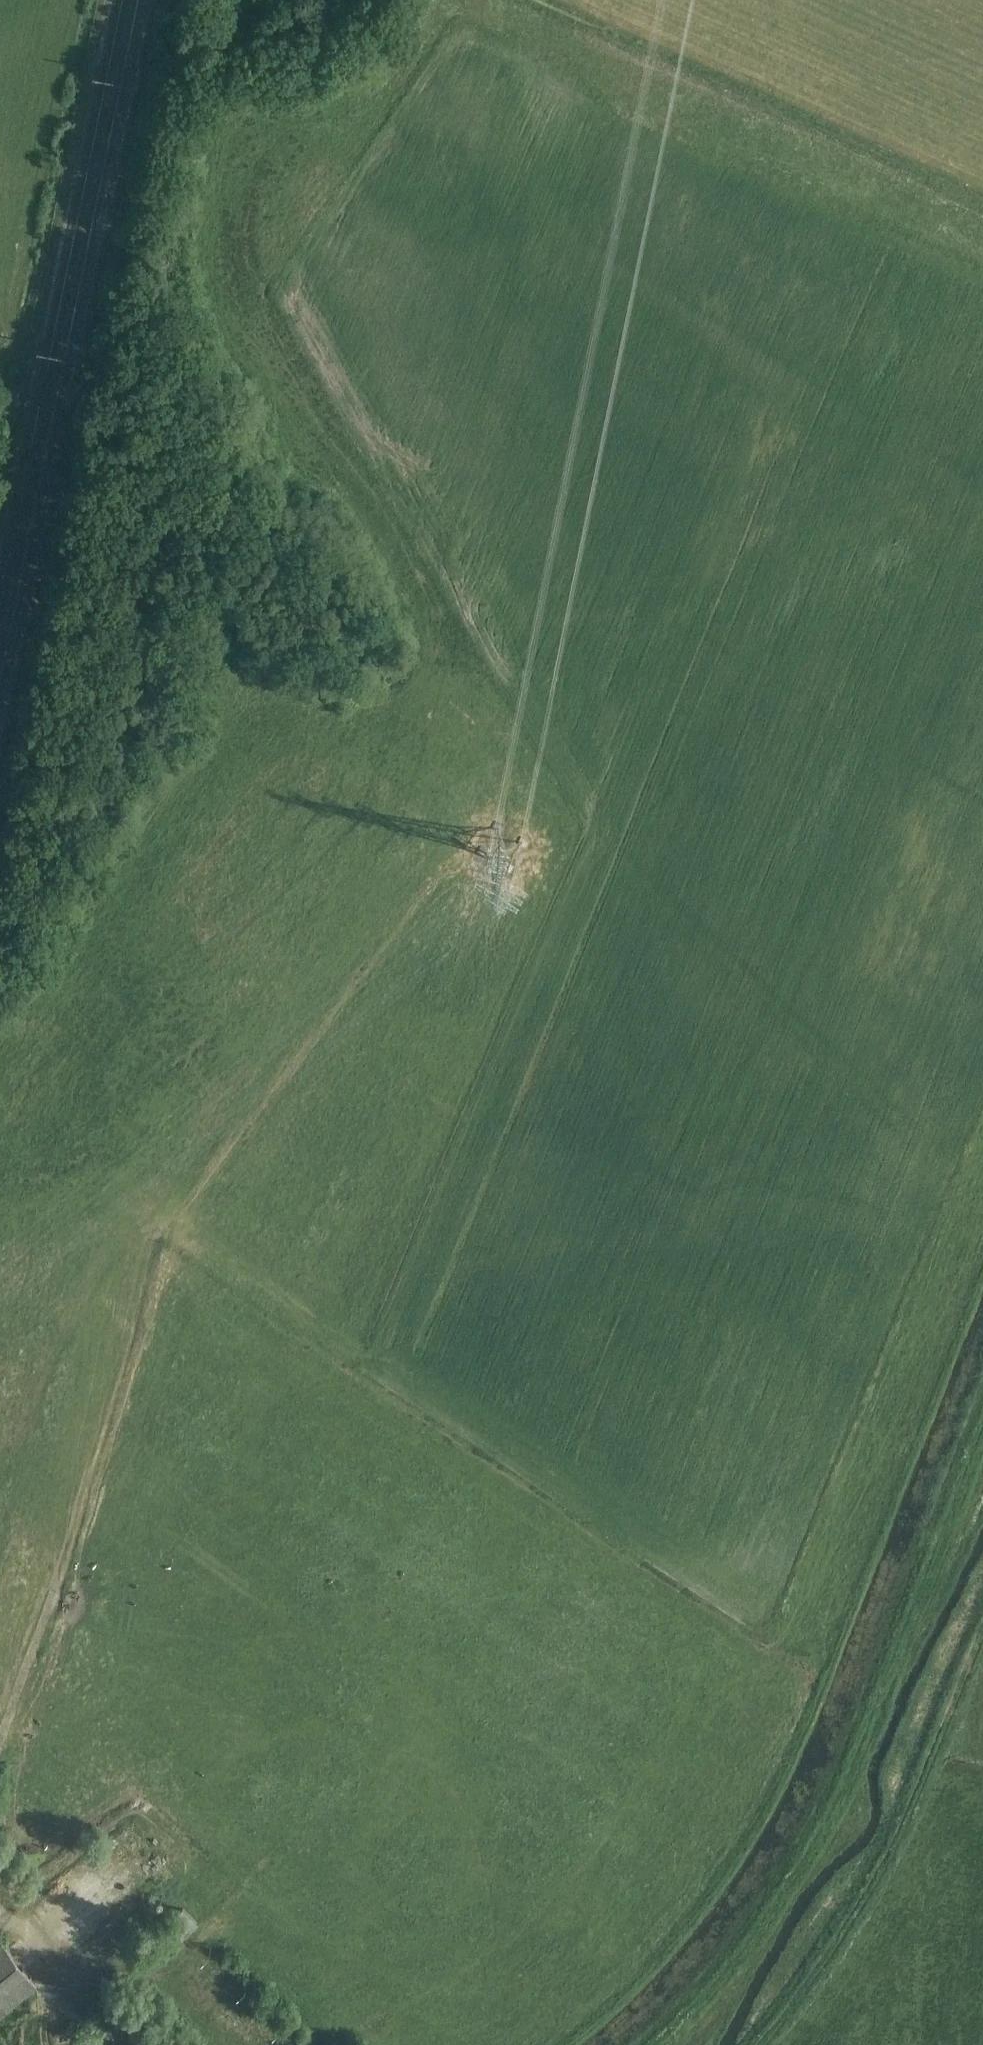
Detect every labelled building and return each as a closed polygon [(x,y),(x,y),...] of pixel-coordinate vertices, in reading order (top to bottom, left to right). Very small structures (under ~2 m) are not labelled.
[(38,1985),(0,1938),(0,2015),(38,1985)]
